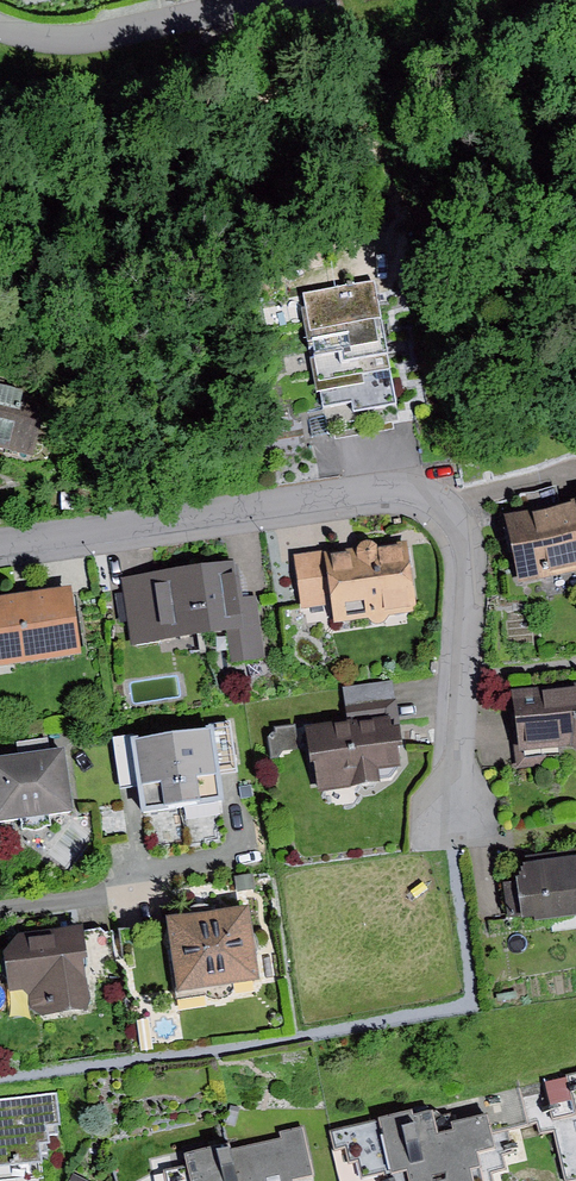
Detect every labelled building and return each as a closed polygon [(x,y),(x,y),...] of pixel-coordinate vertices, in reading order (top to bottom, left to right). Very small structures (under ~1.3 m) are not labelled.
[(379,280),(301,292),(324,439),(402,426),(379,280)] [(34,462),(47,411),(20,404),(23,393),(0,387),(0,453),(34,462)] [(506,518),(520,580),(575,568),(575,505),(563,508),(558,485),(519,494),(523,514),(506,518)] [(357,550),(294,556),(301,609),(331,605),(334,623),(366,619),(373,624),(384,623),(390,616),(416,613),(410,544),(378,548),(374,543),(366,542),(360,544),(357,550)] [(234,566),(201,569),(209,634),(226,632),(231,665),(265,660),(256,596),(239,599),(234,566)] [(201,569),(124,578),(131,643),(209,634),(201,569)] [(0,598),(0,667),(81,656),(72,588),(0,598)] [(390,680),(341,688),(345,709),(394,701),(390,680)] [(508,691),(516,770),(542,767),(547,759),(547,756),(559,755),(558,748),(571,747),(575,751),(575,684),(508,691)] [(395,718),(307,726),(310,765),(318,757),(321,791),(379,785),(378,767),(399,765),(395,718)] [(211,731),(176,735),(186,808),(224,803),(220,775),(236,773),(229,721),(210,723),(211,731)] [(295,728),(277,729),(269,737),(271,757),(279,757),(284,750),(296,749),(295,728)] [(135,735),(114,738),(121,791),(139,789),(142,814),(186,808),(176,735),(136,740),(135,735)] [(0,760),(0,823),(73,811),(64,750),(0,760)] [(251,785),(238,787),(241,799),(253,796),(251,785)] [(519,864),(521,881),(503,883),(508,918),(521,916),(522,921),(575,914),(575,857),(519,864)] [(249,907),(166,919),(175,994),(258,983),(249,907)] [(17,934),(3,956),(9,994),(25,991),(29,997),(32,1010),(42,1017),(92,1010),(84,961),(90,960),(84,924),(17,934)] [(543,1085),(565,1180),(568,1180),(575,1179),(575,1078),(543,1085)] [(517,1086),(326,1131),(338,1180),(499,1180),(495,1166),(504,1164),(497,1135),(527,1128),(517,1086)] [(0,1100),(0,1180),(45,1180),(41,1145),(49,1144),(47,1126),(62,1124),(58,1093),(0,1100)] [(302,1127),(281,1132),(283,1138),(232,1150),(230,1142),(148,1161),(151,1174),(141,1176),(133,1180),(315,1180),(302,1127)]
